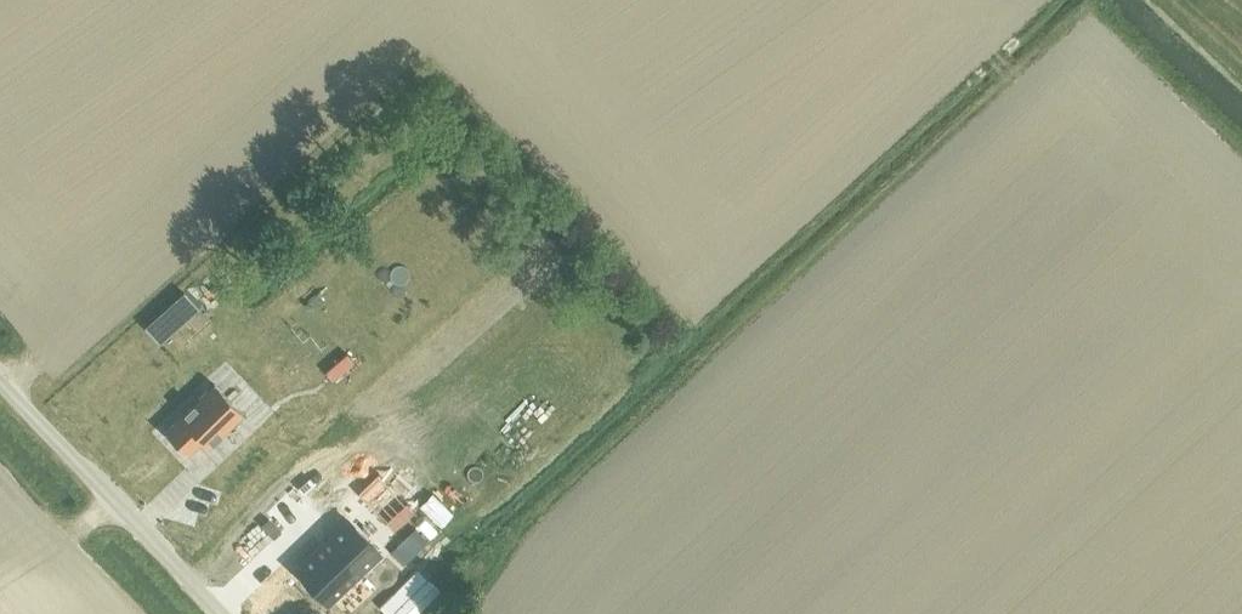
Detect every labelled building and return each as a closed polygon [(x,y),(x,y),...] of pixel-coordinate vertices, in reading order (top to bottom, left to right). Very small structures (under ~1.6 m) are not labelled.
[(183,292),(144,327),(159,343),(198,308),(183,292)] [(214,384),(164,432),(186,455),(201,441),(208,447),(243,414),(214,384)] [(335,532),(282,582),(312,613),(365,563),(335,532)]
